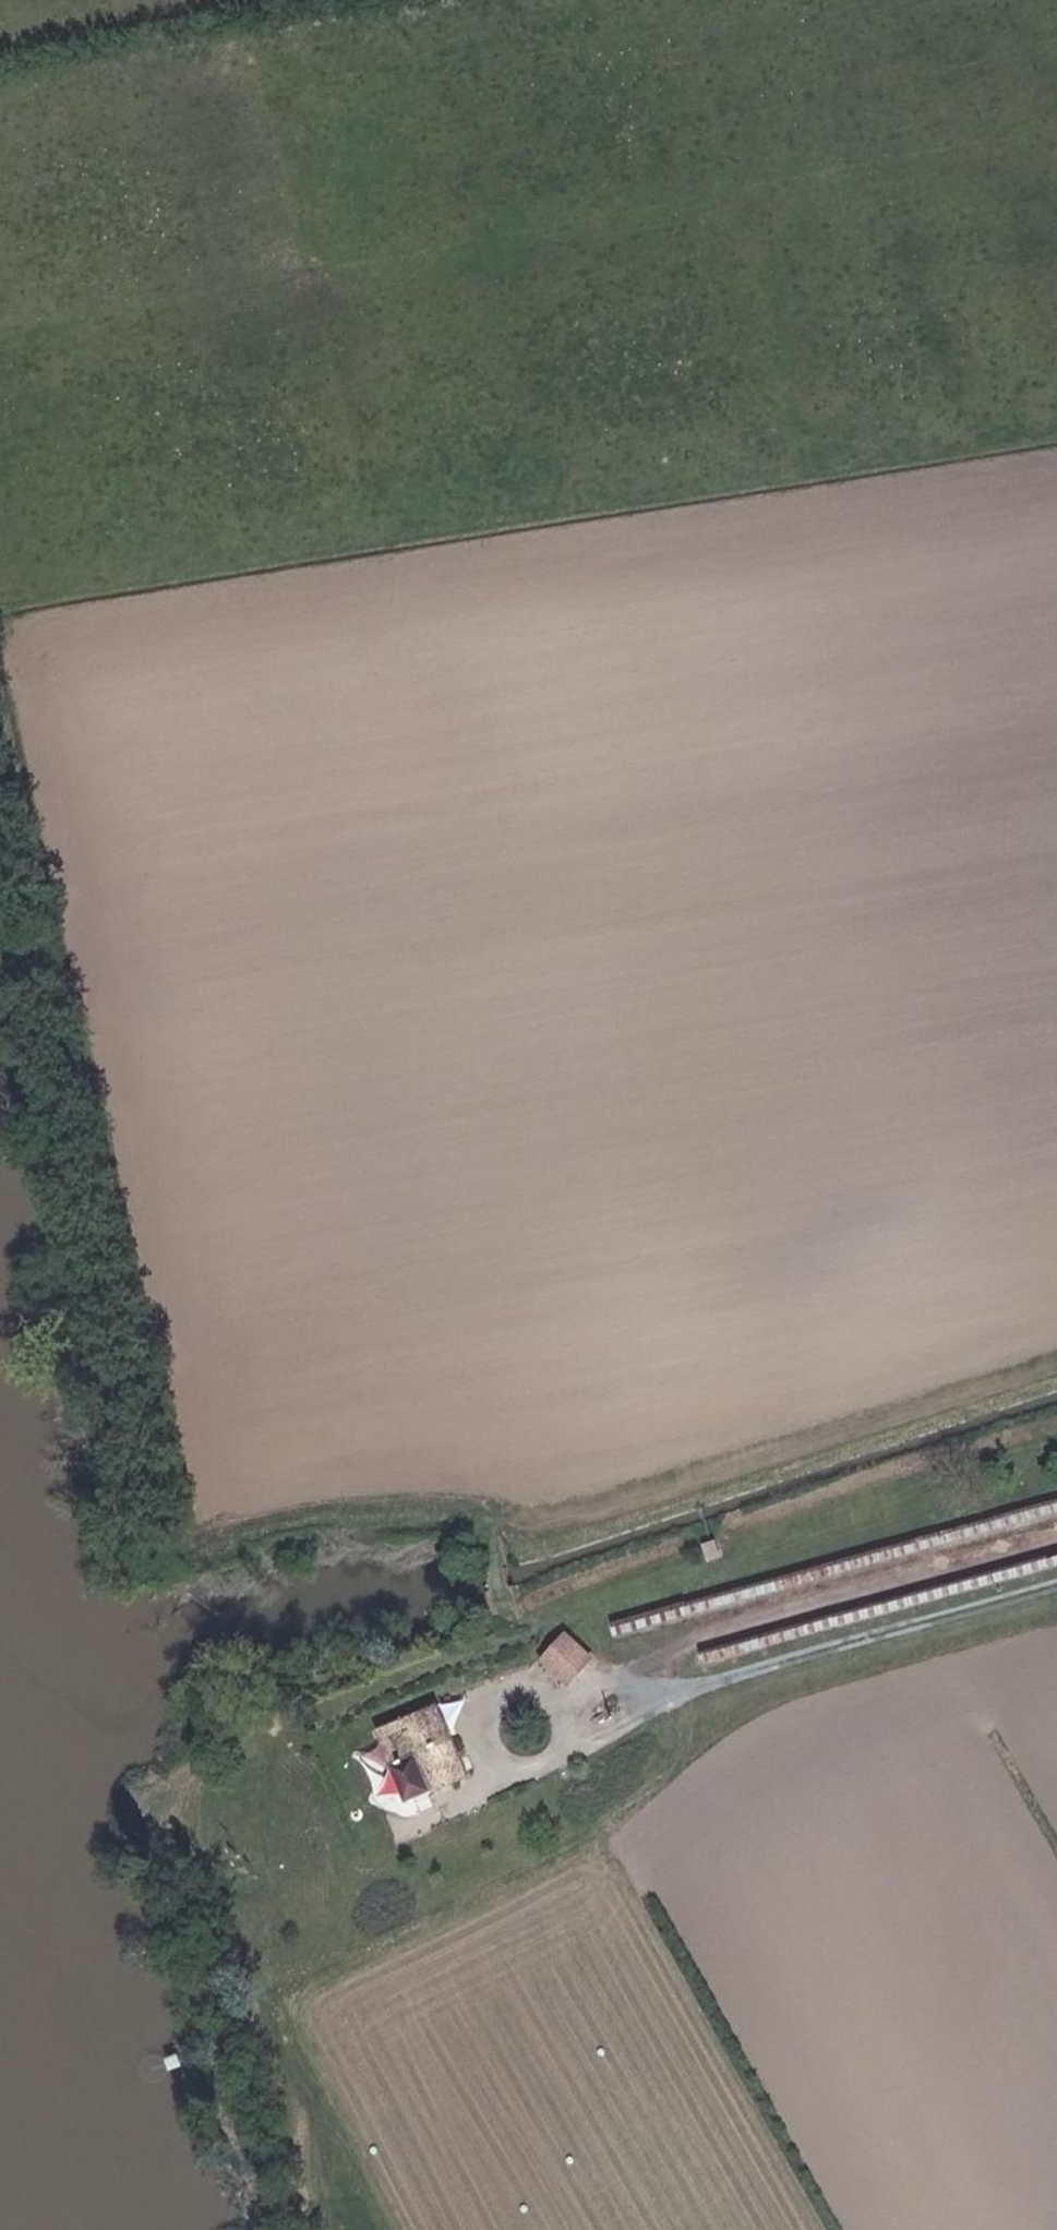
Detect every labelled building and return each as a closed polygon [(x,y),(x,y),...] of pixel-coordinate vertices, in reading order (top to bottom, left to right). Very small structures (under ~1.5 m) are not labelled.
[(572,1629),(544,1658),(573,1687),(602,1658),(572,1629)] [(452,1702),(382,1727),(388,1744),(385,1745),(407,1805),(480,1779),(452,1702)]
